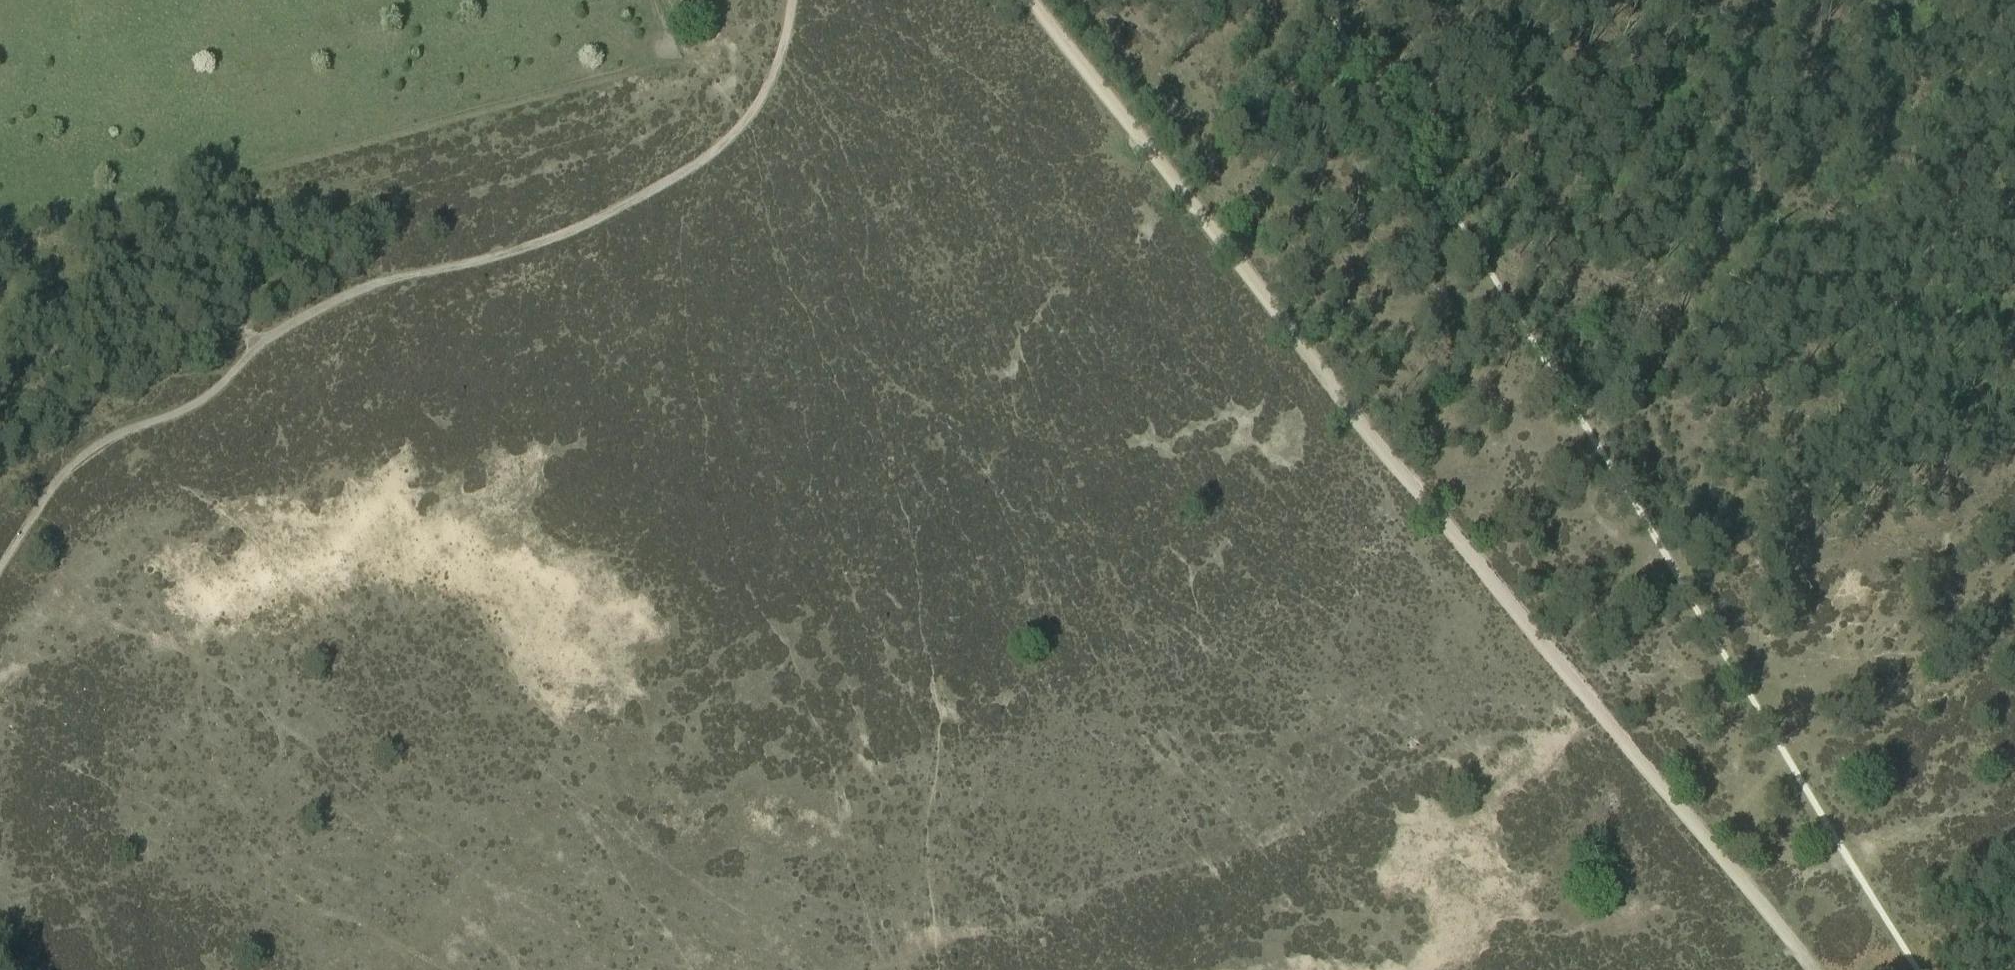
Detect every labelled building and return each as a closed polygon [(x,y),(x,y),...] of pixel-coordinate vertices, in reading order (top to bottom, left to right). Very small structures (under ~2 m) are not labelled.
[(192,605),(180,628),(195,635),(206,612),(192,605)]
